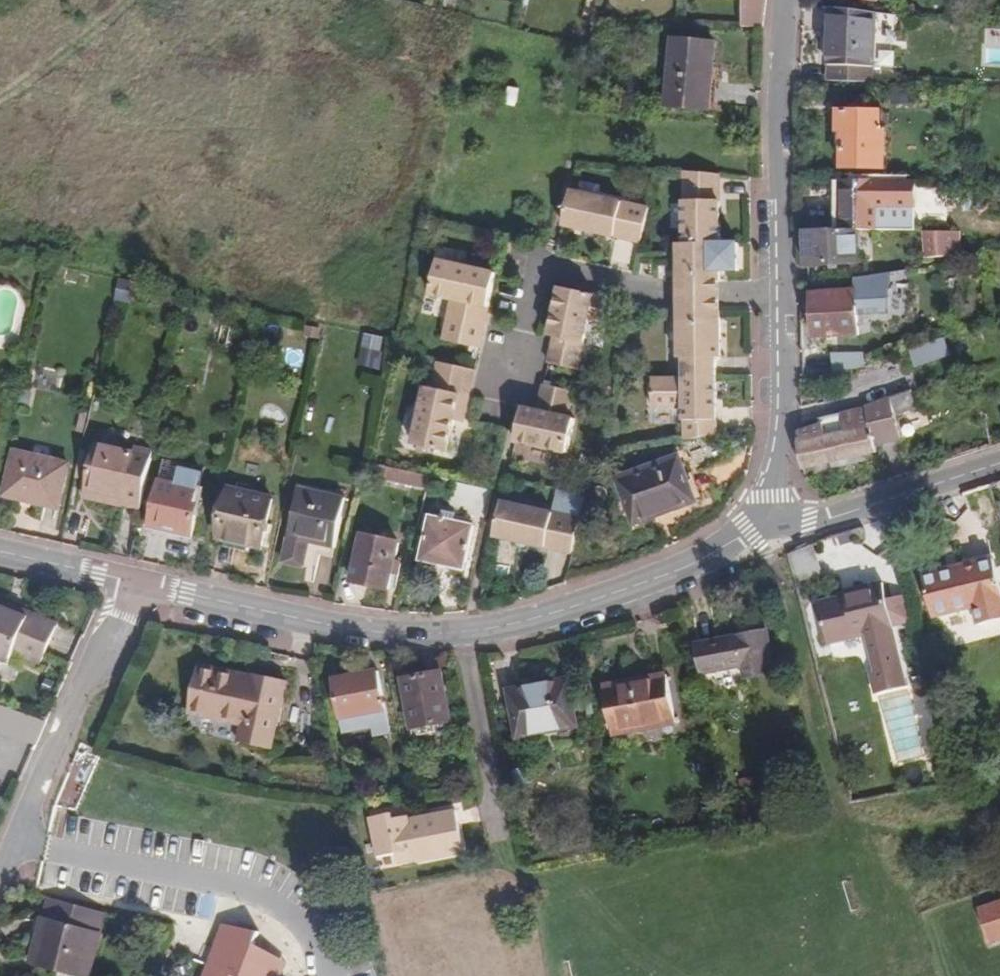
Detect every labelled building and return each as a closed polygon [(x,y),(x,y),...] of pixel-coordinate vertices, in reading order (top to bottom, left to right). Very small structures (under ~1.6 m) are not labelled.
[(828,81),(872,82),(875,13),(831,8),(828,81)] [(715,42),(673,38),(666,102),(704,107),(707,78),(711,78),(715,42)] [(872,112),(855,112),(844,112),(844,131),(850,132),(849,167),(889,168),(890,128),(886,128),(886,112),(872,112)] [(719,243),(719,174),(684,170),(684,243),(719,243)] [(844,229),(858,229),(875,229),(875,223),(890,223),(890,207),(875,206),(876,180),(845,179),(844,229)] [(648,207),(570,189),(562,224),(641,241),(648,207)] [(844,229),(827,229),(827,232),(806,232),(808,264),(827,264),(858,261),(858,229),(844,229)] [(926,255),(960,252),(959,231),(924,230),(926,255)] [(738,271),(738,243),(719,243),(684,243),(684,271),(698,271),(697,280),(678,280),(678,297),(678,310),(720,310),(719,296),(719,280),(719,270),(738,271)] [(486,313),(496,272),(437,260),(430,294),(452,299),(466,302),(465,308),(486,313)] [(678,271),(678,280),(697,280),(698,271),(684,271),(678,271)] [(601,322),(608,298),(560,287),(548,336),(554,337),(548,364),(578,369),(589,319),(601,322)] [(859,334),(856,290),(811,292),(814,338),(859,334)] [(485,320),(486,313),(465,308),(466,302),(452,299),(449,312),(485,320)] [(678,319),(719,320),(720,310),(678,310),(678,319)] [(443,340),(480,347),(485,320),(449,312),(443,340)] [(683,376),(715,376),(715,357),(719,357),(719,320),(678,319),(679,357),(683,357),(683,376)] [(364,334),(358,366),(378,370),(384,338),(364,334)] [(925,366),(952,356),(946,339),(919,349),(925,366)] [(475,369),(438,361),(431,388),(425,387),(413,444),(447,451),(454,420),(463,422),(469,396),(475,369)] [(684,441),(714,435),(715,376),(683,376),(652,376),(651,408),(683,407),(684,441)] [(522,407),(515,442),(567,453),(574,419),(567,417),(572,391),(543,384),(538,410),(522,407)] [(797,445),(803,469),(875,452),(874,444),(898,439),(888,395),(874,398),(874,400),(820,417),(820,423),(801,429),(799,430),(797,445)] [(141,506),(151,455),(97,443),(87,487),(124,495),(122,502),(141,506)] [(57,506),(67,464),(14,452),(5,494),(57,506)] [(655,511),(694,497),(679,457),(618,479),(634,524),(657,515),(655,511)] [(161,479),(176,482),(179,466),(164,463),(161,479)] [(387,469),(385,484),(417,488),(419,473),(387,469)] [(160,479),(150,527),(192,535),(196,517),(192,515),(198,488),(160,479)] [(231,488),(219,537),(262,546),(273,498),(231,488)] [(318,570),(321,555),(323,544),(333,546),(345,498),(303,489),(286,563),(318,570)] [(697,505),(694,497),(655,511),(657,515),(658,519),(697,505)] [(502,501),(494,536),(571,552),(579,518),(502,501)] [(465,571),(474,525),(451,519),(452,512),(445,510),(444,518),(432,515),(422,561),(465,571)] [(192,535),(150,527),(149,533),(191,543),(192,535)] [(388,589),(398,544),(364,536),(353,582),(388,589)] [(262,546),(219,537),(217,545),(260,554),(262,546)] [(323,544),(321,555),(331,556),(333,546),(323,544)] [(933,583),(947,623),(987,609),(993,626),(999,623),(999,562),(933,583)] [(858,607),(823,616),(830,649),(867,641),(878,680),(871,682),(877,707),(881,706),(911,698),(915,697),(899,638),(921,632),(914,605),(892,610),(888,593),(856,599),(858,607)] [(6,603),(0,601),(0,659),(16,666),(18,658),(46,669),(64,621),(39,611),(37,615),(6,603)] [(761,658),(751,617),(693,629),(699,656),(732,650),(734,665),(761,658)] [(611,722),(677,708),(666,652),(647,657),(649,669),(603,678),(611,722)] [(270,749),(285,681),(252,673),(249,677),(196,665),(185,711),(240,724),(236,742),(270,749)] [(577,715),(568,672),(508,686),(517,728),(577,715)] [(392,724),(381,675),(338,683),(350,733),(392,724)] [(453,722),(444,675),(409,681),(417,730),(453,722)] [(462,814),(420,824),(428,865),(470,855),(462,814)] [(428,865),(420,824),(401,828),(398,819),(375,823),(384,862),(404,858),(407,871),(428,865)] [(54,900),(46,929),(77,936),(86,911),(54,900)] [(983,912),(996,942),(999,941),(999,906),(983,912)] [(46,929),(35,973),(45,975),(93,975),(102,942),(109,920),(86,911),(77,936),(46,929)] [(239,971),(243,958),(258,963),(262,950),(229,939),(214,975),(251,975),(239,971)] [(251,975),(289,975),(291,972),(258,963),(243,958),(239,971),(251,975)]
